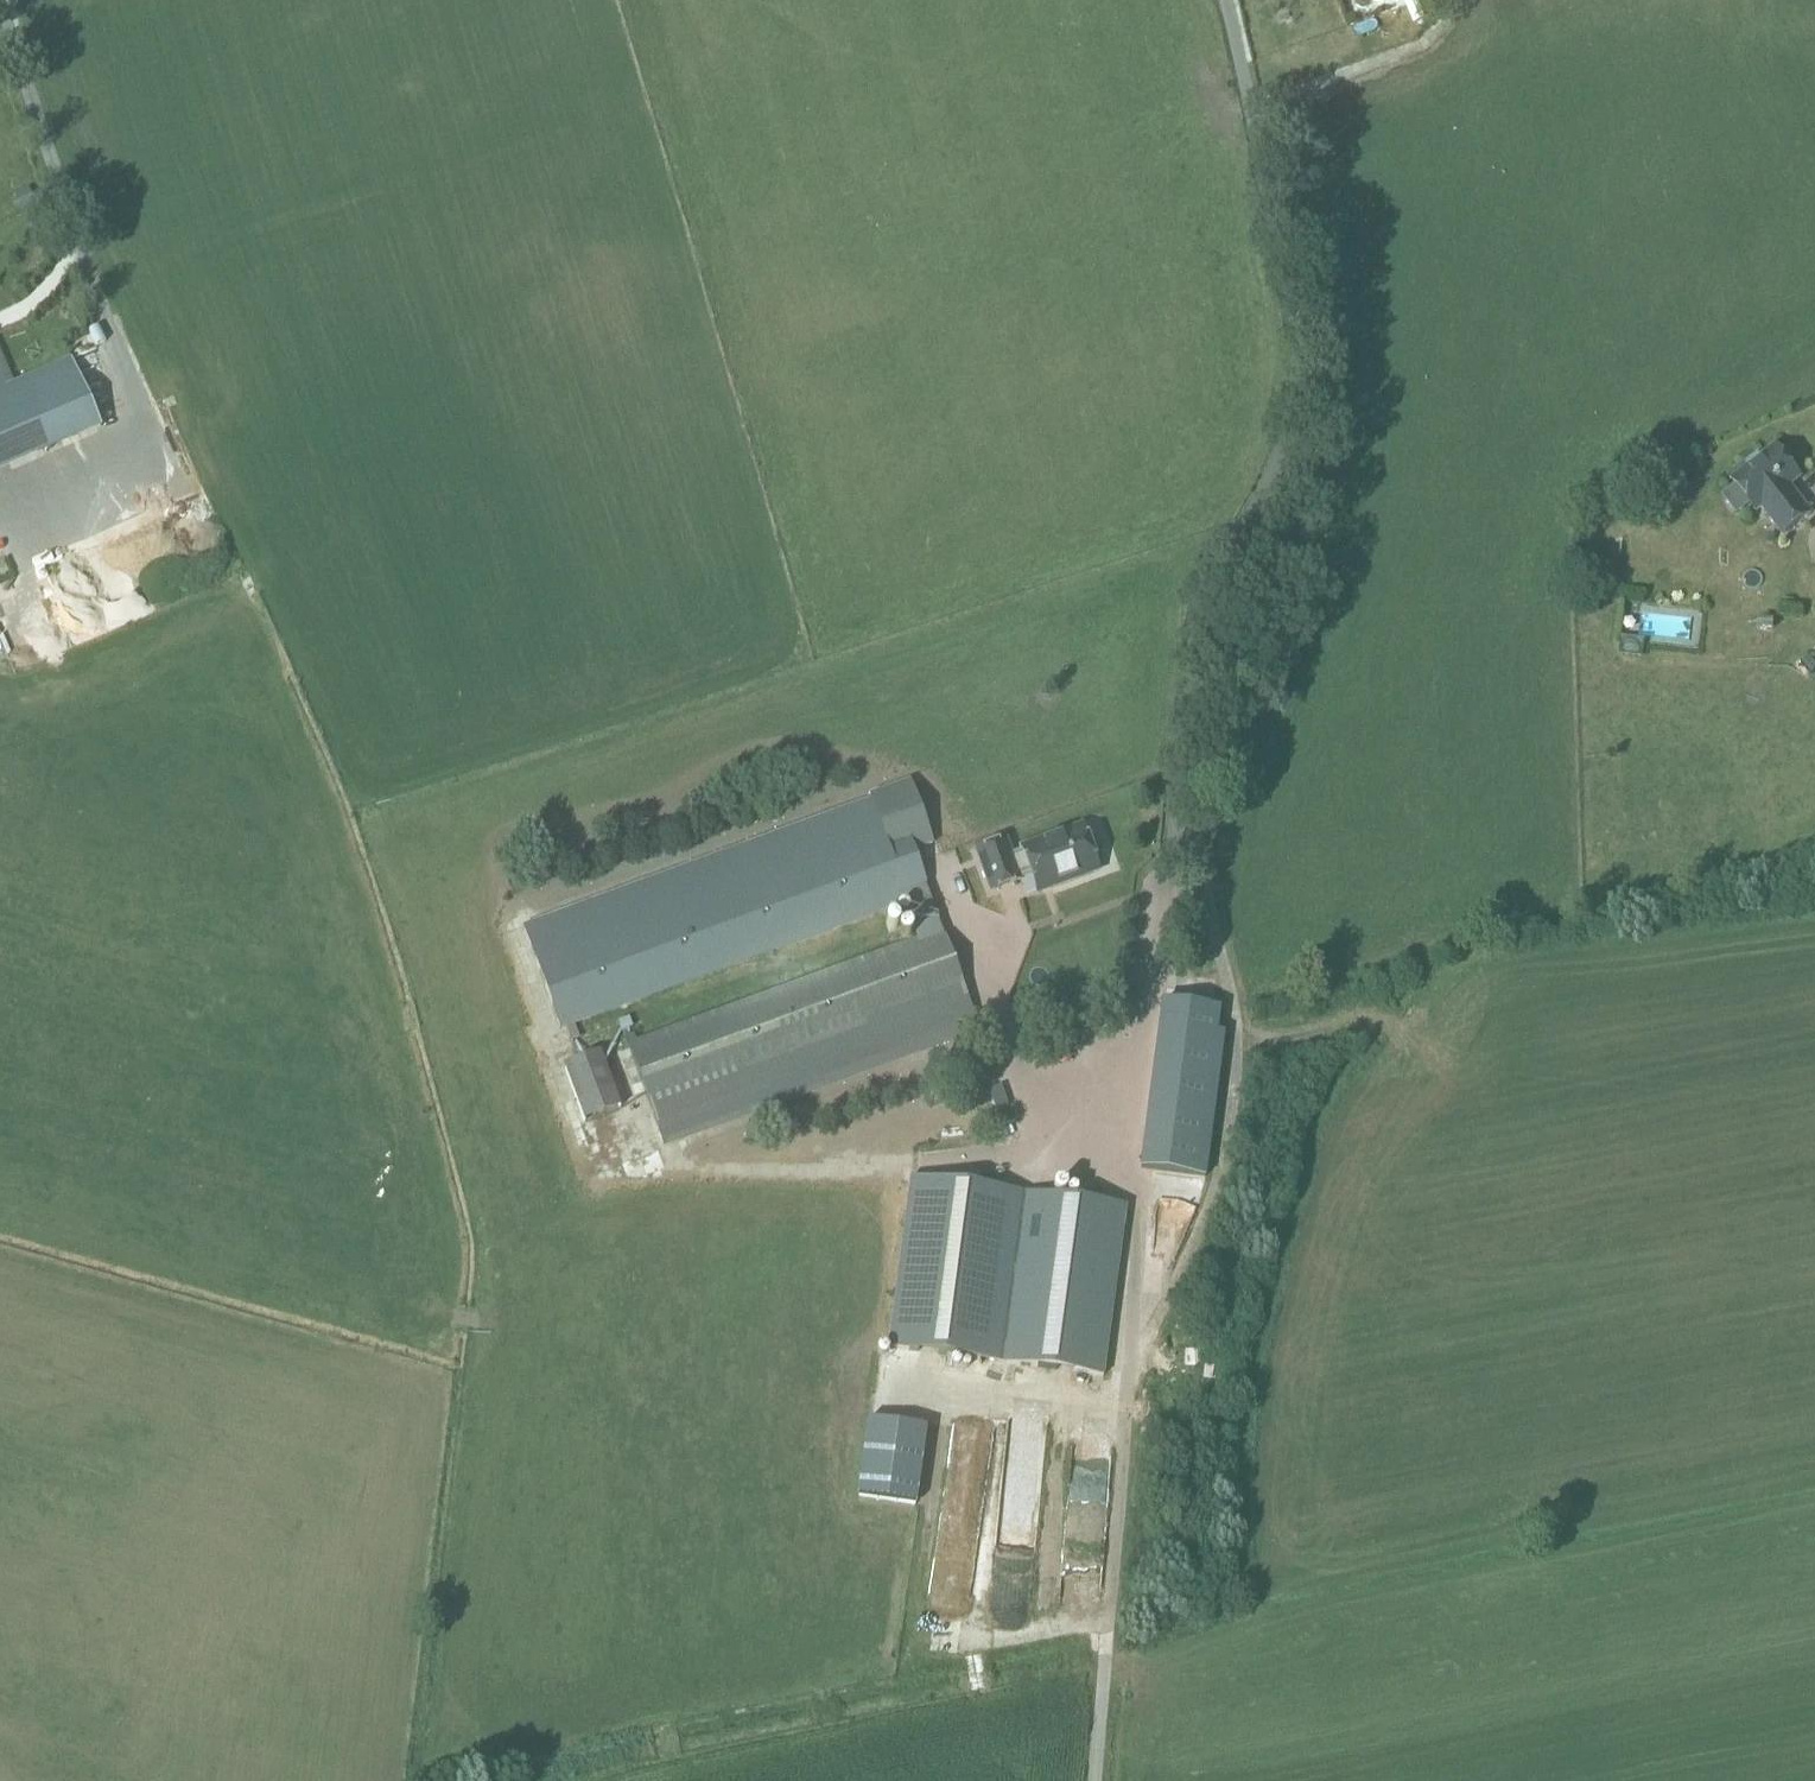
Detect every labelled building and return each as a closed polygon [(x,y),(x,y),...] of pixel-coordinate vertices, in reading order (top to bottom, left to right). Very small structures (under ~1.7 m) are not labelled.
[(6,362),(0,364),(0,390),(9,386),(15,383),(6,362)] [(46,372),(60,402),(84,391),(70,362),(46,372)] [(9,386),(0,390),(0,406),(14,400),(9,386)] [(1811,515),(1789,486),(1801,478),(1777,447),(1734,481),(1757,511),(1763,507),(1785,535),(1811,515)] [(24,554),(0,554),(0,563),(24,563),(24,554)] [(42,633),(57,625),(50,612),(35,620),(42,633)] [(0,638),(0,644),(7,667),(21,663),(12,634),(0,638)] [(835,930),(908,903),(931,895),(915,852),(934,845),(911,782),(873,796),(878,812),(597,915),(598,917),(530,941),(562,1028),(629,1004),(630,1005),(835,930)] [(1018,875),(1030,870),(1039,893),(1098,872),(1081,827),(1022,849),(1024,853),(1011,858),(1006,843),(977,853),(991,891),(1020,881),(1018,875)] [(975,1017),(943,928),(931,895),(908,903),(920,937),(626,1044),(660,1132),(975,1017)] [(551,1038),(562,1061),(576,1054),(566,1031),(551,1038)] [(1141,1172),(1206,1180),(1221,1064),(1156,1055),(1141,1172)] [(570,1109),(606,1097),(592,1056),(556,1068),(570,1109)] [(1104,1377),(1126,1207),(911,1179),(889,1348),(1104,1377)] [(1098,1468),(1100,1454),(1071,1450),(1069,1464),(1098,1468)] [(994,1551),(1016,1551),(1016,1535),(994,1535),(994,1551)]
